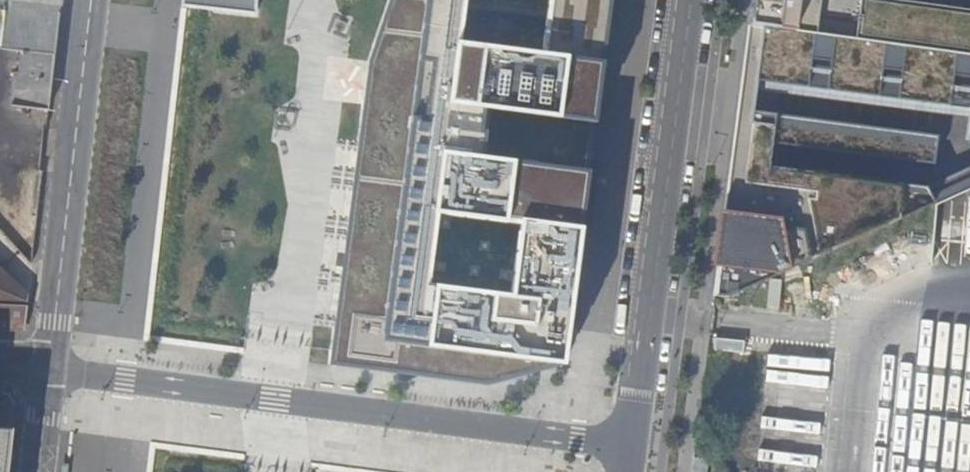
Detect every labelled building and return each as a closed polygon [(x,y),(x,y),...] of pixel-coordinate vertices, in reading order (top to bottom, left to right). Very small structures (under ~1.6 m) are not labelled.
[(5,8),(59,14),(61,0),(0,0),(0,7),(5,8)] [(177,3),(188,5),(251,12),(251,0),(177,0),(177,3)] [(584,168),(572,166),(579,116),(591,118),(607,0),(556,0),(550,51),(465,42),(469,0),(394,0),(372,64),(370,79),(334,350),(332,367),(482,385),(557,364),(584,168)] [(739,25),(750,26),(792,31),(796,0),(743,0),(739,25)] [(969,56),(969,0),(796,0),(792,31),(969,56)] [(49,109),(59,14),(5,8),(0,49),(21,51),(18,72),(13,72),(10,105),(49,109)] [(792,31),(750,26),(714,296),(729,297),(849,242),(969,187),(969,56),(792,31)] [(0,270),(0,329),(23,329),(27,296),(0,270)]
